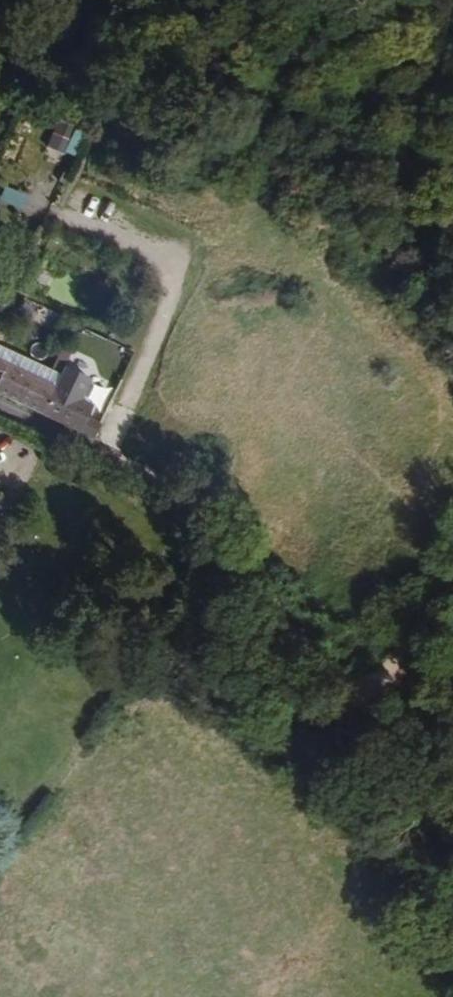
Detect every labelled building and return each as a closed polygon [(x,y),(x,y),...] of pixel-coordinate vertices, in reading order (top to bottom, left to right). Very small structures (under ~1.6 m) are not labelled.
[(21,208),(25,192),(1,186),(0,190),(0,203),(21,208)] [(67,430),(72,432),(79,419),(73,417),(79,406),(68,401),(66,398),(1,365),(0,364),(0,396),(67,430)]
